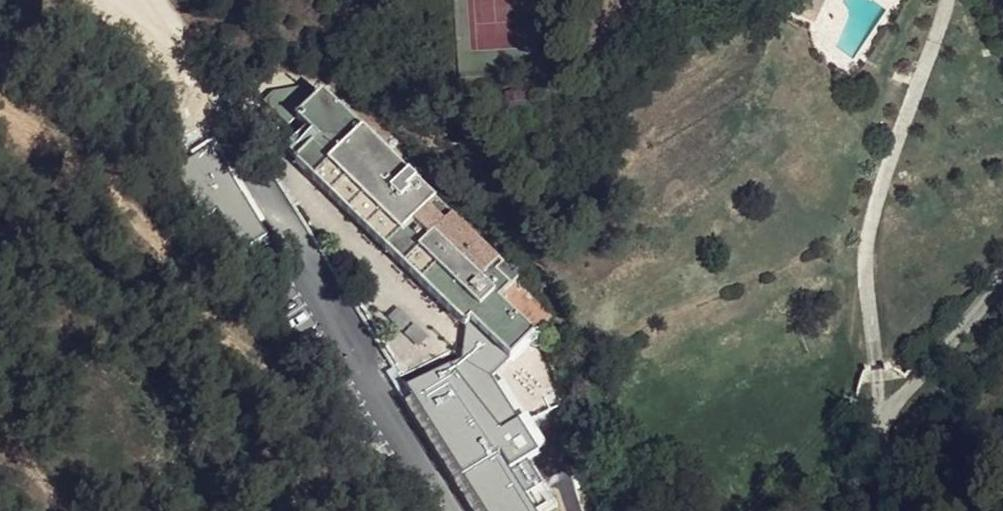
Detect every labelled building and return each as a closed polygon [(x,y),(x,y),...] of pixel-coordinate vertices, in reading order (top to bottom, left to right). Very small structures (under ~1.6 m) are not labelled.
[(801,3),(820,12),(825,0),(803,0),(801,3)] [(801,3),(797,12),(816,21),(820,12),(801,3)] [(299,83),(251,98),(288,126),(296,118),(321,91),(299,83)] [(323,90),(321,91),(296,118),(317,139),(294,162),(465,328),(471,323),(511,361),(541,328),(552,316),(518,282),(518,281),(323,90)] [(192,154),(168,169),(200,220),(223,206),(192,154)] [(432,166),(422,177),(441,195),(451,184),(432,166)] [(547,347),(483,381),(511,432),(565,403),(560,390),(547,347)]
